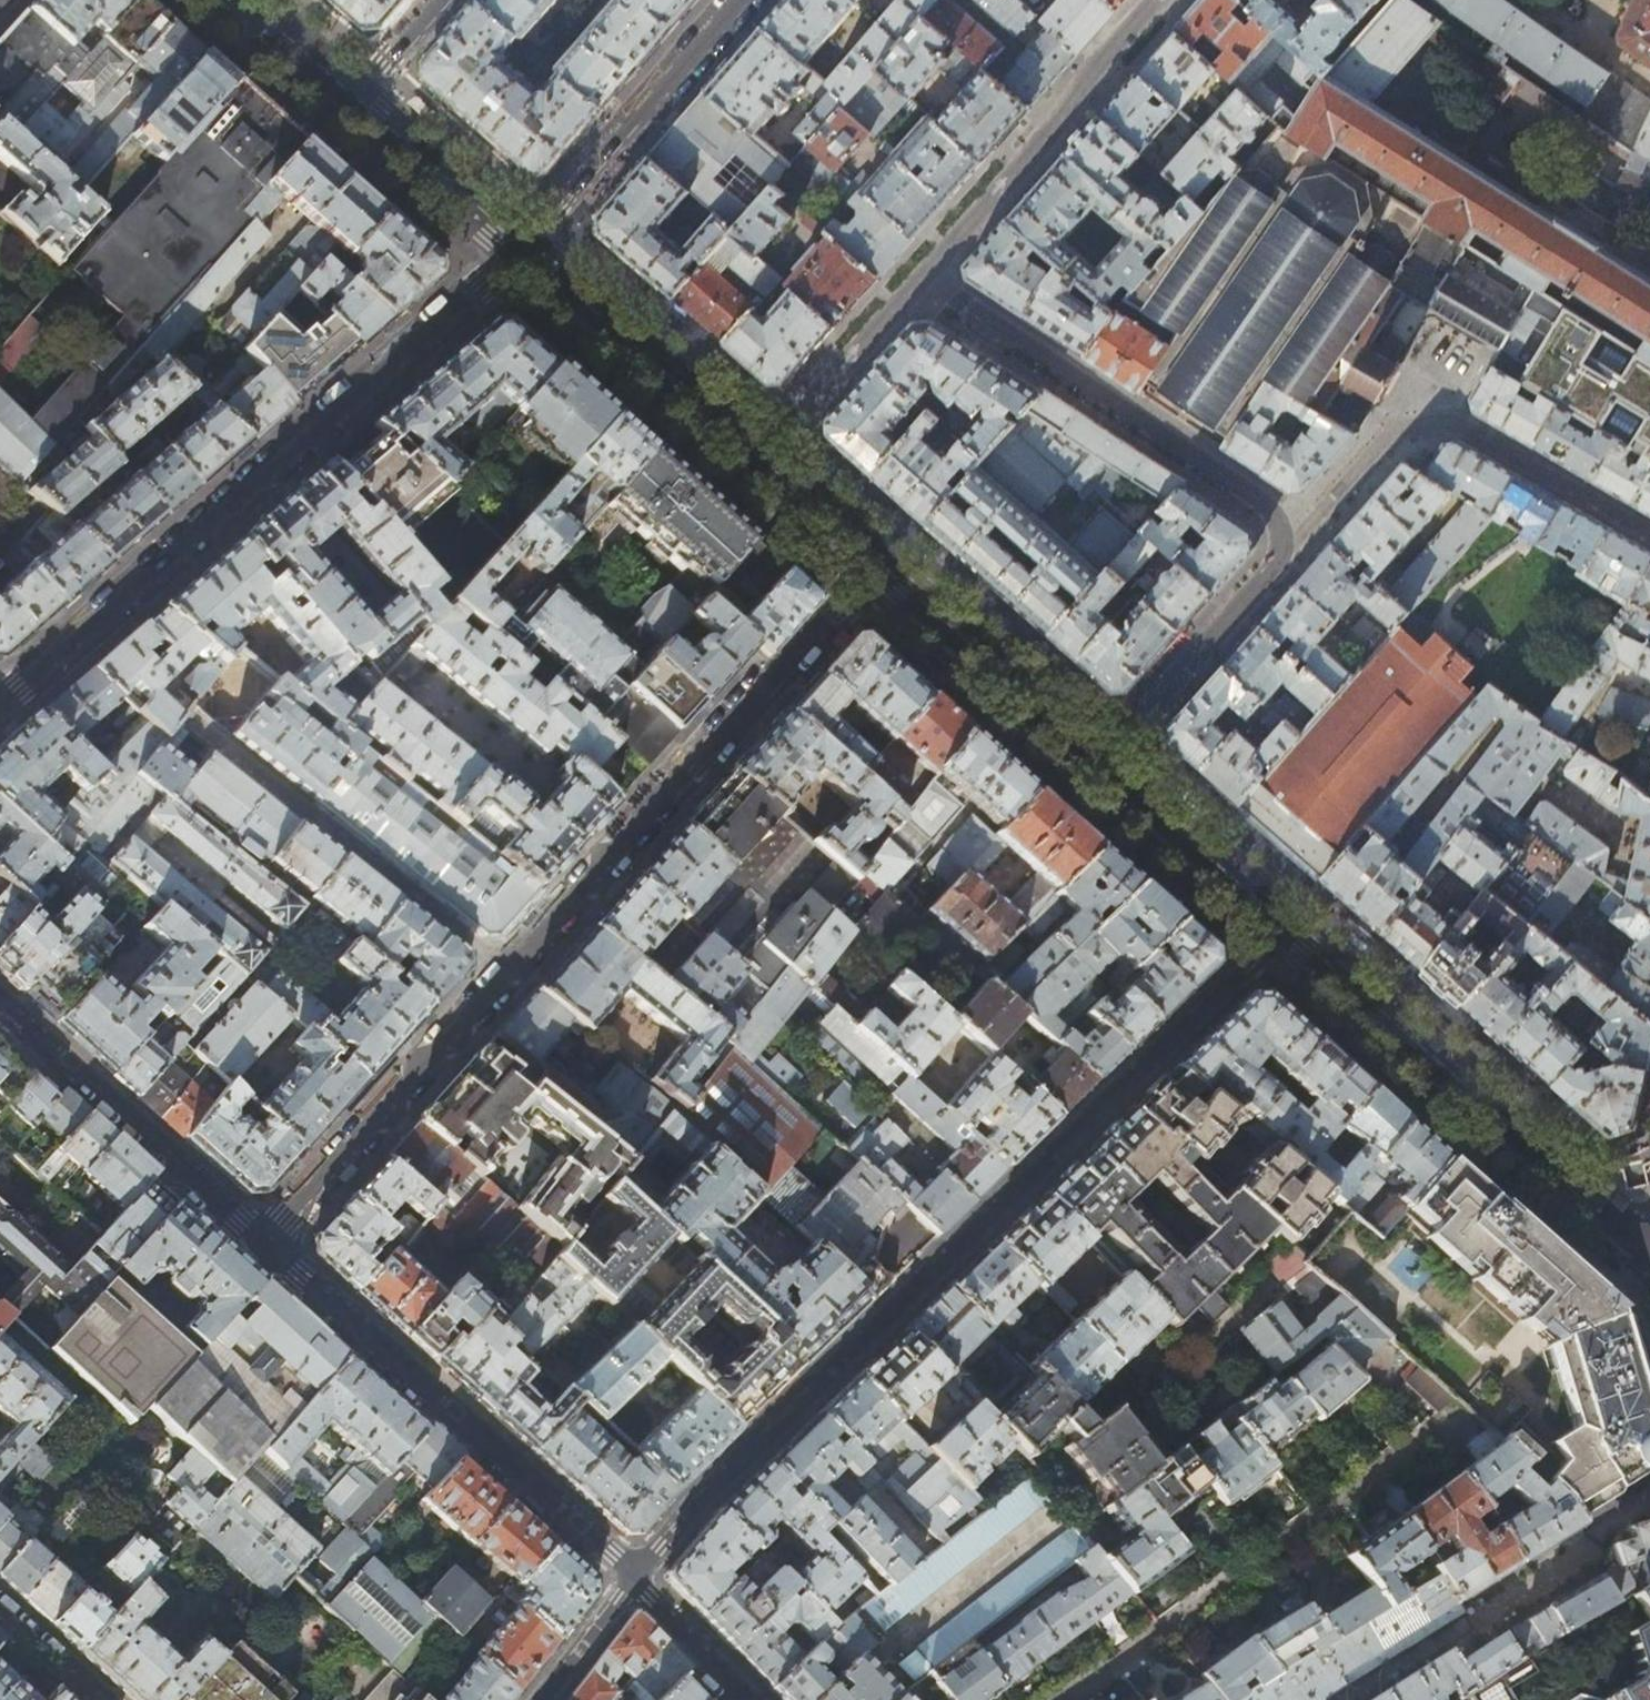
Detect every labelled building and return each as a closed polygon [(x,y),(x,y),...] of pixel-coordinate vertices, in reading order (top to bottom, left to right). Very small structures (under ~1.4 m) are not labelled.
[(146,0),(37,0),(0,40),(0,125),(13,137),(47,166),(119,83),(135,65),(172,23),(153,6),(146,0)] [(366,24),(383,23),(403,0),(339,0),(366,24)] [(520,33),(481,0),(477,0),(450,31),(425,60),(425,68),(425,77),(452,100),(479,124),(523,74),(507,61),(507,57),(507,54),(505,51),(520,33)] [(557,0),(481,0),(520,33),(524,37),(557,0)] [(697,0),(616,0),(558,67),(561,69),(604,107),(653,50),(697,0)] [(857,3),(854,0),(785,0),(763,26),(805,64),(857,3)] [(879,22),(901,42),(906,36),(918,23),(925,14),(938,0),(897,0),(879,22)] [(955,0),(938,0),(925,14),(985,68),(1001,82),(1019,61),(1006,48),(1007,47),(955,0)] [(1031,48),(1050,27),(1043,21),(1021,0),(977,0),(1031,48)] [(1043,21),(1050,27),(1078,53),(1097,32),(1117,9),(1107,0),(1062,0),(1043,21)] [(1117,9),(1125,0),(1107,0),(1117,9)] [(1238,88),(1280,126),(1279,127),(1427,221),(1466,164),(1369,104),(1437,19),(1410,0),(1391,0),(1332,67),(1323,76),(1244,4),(1240,0),(1202,0),(1187,17),(1174,31),(1222,74),(1238,88)] [(1244,4),(1323,76),(1332,67),(1324,59),(1329,53),(1329,54),(1330,55),(1331,55),(1332,55),(1343,43),(1343,41),(1343,40),(1342,39),(1356,21),(1334,0),(1320,0),(1316,5),(1315,7),(1316,8),(1317,9),(1302,26),(1296,18),(1276,0),(1247,0),(1244,4)] [(1356,21),(1372,4),(1377,4),(1380,0),(1334,0),(1356,21)] [(1648,182),(1649,179),(1649,103),(1504,0),(1442,0),(1498,38),(1488,54),(1491,56),(1500,62),(1510,47),(1589,102),(1578,117),(1632,154),(1618,187),(1630,192),(1641,197),(1649,200),(1649,183),(1648,182)] [(1617,35),(1620,47),(1649,68),(1649,0),(1633,0),(1617,35)] [(985,68),(925,14),(918,23),(925,30),(914,42),(906,36),(901,42),(896,48),(903,54),(893,65),(886,58),(878,68),(911,98),(913,100),(940,68),(965,91),(985,68)] [(901,42),(879,22),(831,78),(826,73),(821,79),(847,102),(878,68),(886,58),(896,48),(901,42)] [(187,36),(172,23),(135,65),(154,82),(127,113),(125,111),(72,171),(63,163),(128,91),(119,83),(47,166),(79,195),(205,52),(187,36)] [(821,79),(805,64),(763,26),(734,60),(706,91),(757,134),(778,109),(782,113),(791,102),(778,89),(779,82),(796,96),(800,93),(816,108),(797,131),(810,144),(823,130),(830,121),(847,102),(821,79)] [(1050,27),(1031,48),(1019,61),(1001,82),(1029,107),(1053,80),(1078,53),(1050,27)] [(1156,52),(1137,73),(1180,110),(1213,73),(1218,77),(1222,74),(1174,31),(1156,52)] [(79,195),(111,223),(238,82),(221,67),(205,52),(79,195)] [(1500,62),(1491,56),(1479,72),(1481,80),(1509,100),(1550,128),(1558,126),(1568,110),(1524,79),(1500,62)] [(876,136),(911,98),(878,68),(847,102),(830,121),(836,127),(829,135),(823,130),(810,144),(839,169),(872,133),(876,136)] [(1029,107),(1001,82),(985,68),(965,91),(943,116),(936,110),(932,110),(928,114),(930,115),(981,162),(999,141),(1029,107)] [(538,87),(523,74),(479,124),(506,148),(531,171),(532,171),(535,173),(537,174),(540,174),(543,174),(548,171),(550,170),(577,139),(604,107),(561,69),(547,85),(538,87)] [(1149,144),(1180,110),(1137,73),(1124,87),(1099,115),(1142,153),(1149,144)] [(307,142),(238,82),(111,223),(107,228),(71,268),(69,270),(74,274),(69,279),(76,286),(81,280),(122,316),(29,421),(55,444),(105,388),(141,348),(252,223),(242,214),(307,142)] [(1271,137),(1279,127),(1280,126),(1238,88),(1201,129),(1244,167),(1256,153),(1245,143),(1248,140),(1255,140),(1259,135),(1259,131),(1257,129),(1260,126),(1271,137)] [(792,164),(757,134),(706,91),(678,124),(650,156),(690,192),(716,214),(734,230),(774,184),(792,164)] [(930,115),(901,148),(891,139),(884,148),(893,156),(873,179),(863,171),(853,182),(914,236),(946,200),(981,162),(930,115)] [(1129,167),(1142,153),(1099,115),(1077,140),(1066,153),(1163,239),(1172,247),(1206,209),(1195,200),(1187,192),(1167,214),(1164,211),(1165,209),(1166,208),(1165,206),(1164,205),(1153,194),(1152,194),(1150,194),(1148,195),(1147,196),(1123,173),(1129,167)] [(39,193),(35,200),(27,204),(20,197),(15,198),(0,214),(66,274),(69,270),(71,268),(60,259),(76,242),(74,240),(78,236),(80,237),(96,220),(107,228),(111,223),(79,195),(47,166),(13,137),(0,125),(0,158),(39,193)] [(1427,221),(1279,127),(1271,137),(1256,153),(1244,167),(1230,183),(1206,209),(1172,247),(1153,269),(1134,290),(1126,299),(1136,305),(1157,318),(1179,331),(1147,381),(1150,383),(1151,383),(1161,389),(1161,391),(1216,429),(1217,428),(1227,434),(1226,436),(1230,438),(1266,382),(1310,407),(1324,414),(1329,407),(1333,408),(1335,405),(1332,403),(1342,387),(1343,390),(1348,393),(1355,390),(1358,385),(1377,396),(1375,400),(1379,403),(1386,392),(1404,362),(1398,358),(1396,361),(1394,360),(1402,346),(1400,339),(1392,334),(1383,336),(1375,349),(1370,346),(1386,323),(1389,325),(1391,322),(1388,320),(1403,295),(1405,296),(1407,293),(1429,307),(1443,280),(1432,273),(1443,256),(1453,262),(1457,256),(1463,244),(1427,221)] [(1171,164),(1149,144),(1142,153),(1187,192),(1195,200),(1218,173),(1230,183),(1244,167),(1201,129),(1171,164)] [(344,160),(315,134),(307,143),(336,169),(344,160)] [(307,143),(307,142),(242,214),(252,223),(141,348),(151,357),(160,364),(193,393),(199,399),(208,390),(210,387),(198,376),(201,367),(195,362),(186,366),(169,349),(269,238),(257,227),(283,197),(315,226),(312,229),(311,228),(304,228),(216,326),(237,345),(233,350),(239,355),(243,351),(298,289),(324,260),(335,271),(340,266),(349,255),(387,214),(349,180),(336,169),(307,143)] [(853,182),(839,169),(810,144),(796,160),(848,207),(853,201),(861,208),(861,214),(852,224),(845,226),(837,219),(827,231),(832,235),(878,277),(896,256),(914,236),(853,182)] [(1036,186),(1007,218),(1037,245),(1059,264),(1078,281),(1099,300),(1105,305),(1111,298),(1116,302),(1124,293),(1119,289),(1122,284),(1124,284),(1126,283),(1128,284),(1134,290),(1153,269),(1146,264),(1145,260),(1163,239),(1066,153),(1036,186)] [(668,218),(690,192),(650,156),(623,187),(599,215),(600,232),(634,263),(674,297),(693,276),(686,270),(701,253),(708,259),(730,234),(734,230),(716,214),(698,234),(689,225),(675,241),(659,228),(664,222),(668,225),(672,221),(668,218)] [(1427,221),(1463,244),(1466,245),(1476,230),(1512,253),(1503,269),(1520,280),(1544,294),(1553,279),(1647,338),(1637,353),(1649,361),(1649,280),(1599,248),(1601,245),(1584,235),(1556,217),(1555,219),(1466,164),(1427,221)] [(786,194),(774,184),(734,230),(730,234),(757,257),(793,216),(778,203),(786,194)] [(9,196),(0,187),(0,206),(9,196)] [(407,232),(387,214),(349,255),(359,264),(360,277),(351,285),(390,322),(414,300),(440,278),(440,261),(407,232)] [(1037,245),(1007,218),(965,265),(969,278),(994,295),(1025,315),(1052,275),(1029,260),(1028,255),(1037,245)] [(809,354),(834,326),(788,285),(757,257),(730,234),(708,259),(693,276),(674,297),(771,383),(783,383),(809,354)] [(857,300),(878,277),(832,235),(820,248),(815,244),(794,268),(799,273),(788,285),(834,326),(857,300)] [(1457,256),(1453,262),(1443,280),(1429,307),(1483,339),(1500,349),(1491,365),(1522,383),(1540,395),(1556,404),(1573,414),(1597,428),(1615,438),(1630,447),(1642,455),(1649,459),(1649,361),(1637,353),(1563,306),(1544,294),(1520,280),(1513,292),(1457,256)] [(390,322),(351,285),(339,274),(335,271),(324,260),(298,289),(360,348),(373,337),(390,322)] [(1059,264),(1052,275),(1025,315),(1053,334),(1084,355),(1114,313),(1105,305),(1099,300),(1093,309),(1071,294),(1078,281),(1059,264)] [(344,269),(340,266),(335,271),(339,274),(344,269)] [(293,406),(305,396),(338,367),(360,348),(298,289),(243,351),(293,406)] [(1128,317),(1136,305),(1126,299),(1114,313),(1084,355),(1112,373),(1140,392),(1147,381),(1179,331),(1157,318),(1149,330),(1128,317)] [(0,347),(0,394),(24,415),(34,404),(4,376),(46,328),(30,314),(0,347)] [(900,339),(878,364),(918,400),(929,387),(927,375),(935,378),(937,393),(952,404),(956,399),(991,359),(959,338),(932,320),(915,322),(900,339)] [(374,424),(387,435),(448,489),(464,471),(451,459),(454,453),(456,447),(454,440),(451,434),(475,413),(481,417),(489,418),(496,415),(509,400),(518,409),(557,365),(508,321),(491,321),(436,370),(374,424)] [(112,394),(151,357),(141,348),(105,388),(112,394)] [(293,406),(243,351),(239,355),(220,376),(229,384),(239,377),(246,385),(225,404),(208,390),(199,399),(212,410),(251,443),(270,426),(293,406)] [(1017,376),(991,359),(956,399),(975,416),(985,406),(988,407),(986,409),(986,410),(986,411),(986,413),(987,414),(963,440),(985,460),(1043,393),(1017,376)] [(114,461),(193,393),(160,364),(85,429),(91,436),(114,461)] [(924,406),(918,400),(878,364),(850,395),(827,421),(828,435),(849,453),(873,475),(899,446),(891,439),(899,429),(895,425),(909,410),(921,421),(929,410),(924,406)] [(528,516),(616,417),(588,392),(557,365),(518,409),(477,455),(488,465),(481,474),(528,516)] [(1516,393),(1522,383),(1491,365),(1471,398),(1475,412),(1502,428),(1534,446),(1556,404),(1540,395),(1535,405),(1516,393)] [(1290,409),(1303,417),(1310,407),(1266,382),(1230,438),(1224,447),(1243,460),(1265,474),(1286,442),(1290,437),(1277,429),(1273,434),(1271,432),(1284,411),(1290,409)] [(1046,390),(1043,393),(985,460),(973,473),(968,478),(928,524),(992,581),(1051,633),(1111,566),(1137,537),(1101,505),(1099,507),(1100,508),(1068,545),(1036,515),(1068,480),(1081,491),(1079,494),(1086,500),(1091,494),(1084,488),(1092,480),(1095,487),(1110,500),(1129,477),(1168,502),(1182,485),(1186,481),(1117,436),(1046,390)] [(18,484),(20,484),(26,477),(55,444),(29,421),(24,415),(0,394),(0,468),(18,484)] [(924,406),(929,410),(933,413),(937,409),(928,401),(924,406)] [(1568,423),(1573,414),(1556,404),(1534,446),(1561,462),(1591,480),(1615,438),(1597,428),(1592,438),(1568,423)] [(1357,433),(1324,414),(1310,407),(1303,417),(1316,425),(1309,434),(1306,432),(1295,448),(1286,442),(1265,474),(1293,493),(1305,491),(1326,468),(1357,433)] [(219,471),(251,443),(212,410),(189,428),(181,418),(168,430),(177,440),(167,447),(158,437),(155,440),(155,442),(197,490),(219,471)] [(940,420),(933,413),(929,410),(921,421),(899,446),(873,475),(903,502),(928,524),(968,478),(962,471),(966,466),(973,473),(985,460),(963,440),(957,447),(951,442),(945,448),(951,454),(946,459),(924,440),(940,420)] [(584,529),(653,451),(637,436),(616,417),(528,516),(506,542),(453,601),(468,615),(487,631),(491,634),(506,617),(490,601),(486,601),(483,605),(480,603),(479,597),(481,596),(484,596),(520,554),(519,547),(524,546),(527,547),(529,549),(525,554),(525,561),(542,576),(584,529)] [(362,457),(341,475),(356,492),(372,510),(440,588),(453,601),(506,542),(448,489),(387,435),(362,457)] [(91,436),(35,486),(26,477),(20,484),(40,501),(51,510),(112,564),(132,546),(164,519),(122,471),(114,461),(91,436)] [(1630,447),(1615,438),(1591,480),(1616,495),(1634,505),(1649,478),(1649,459),(1642,455),(1638,462),(1629,466),(1626,465),(1626,454),(1630,447)] [(1445,444),(1426,475),(1453,491),(1458,494),(1463,486),(1480,496),(1476,504),(1492,514),(1517,475),(1488,458),(1458,440),(1445,444)] [(135,460),(122,471),(164,519),(181,504),(197,490),(155,442),(137,458),(141,461),(149,455),(153,460),(143,469),(135,460)] [(680,573),(688,565),(715,589),(719,585),(724,579),(756,543),(693,484),(653,451),(584,529),(601,543),(621,521),(680,573)] [(372,510),(362,518),(346,501),(356,492),(341,475),(330,462),(279,506),(243,538),(263,562),(268,567),(277,560),(292,577),(284,586),(296,599),(305,610),(352,664),(364,654),(374,665),(370,669),(365,665),(358,671),(362,675),(373,689),(442,613),(429,598),(440,588),(372,510)] [(1453,491),(1426,475),(1405,462),(1352,521),(1334,542),(1410,610),(1494,515),(1492,514),(1476,504),(1469,500),(1403,575),(1389,563),(1453,491)] [(1538,487),(1517,475),(1492,514),(1494,515),(1504,521),(1509,512),(1530,524),(1525,533),(1540,542),(1564,502),(1538,487)] [(1634,505),(1649,515),(1649,478),(1634,505)] [(1199,497),(1182,485),(1168,502),(1144,529),(1161,544),(1178,560),(1191,545),(1181,537),(1186,532),(1196,539),(1220,510),(1199,497)] [(51,510),(40,501),(0,546),(0,555),(5,560),(12,553),(18,546),(35,528),(51,510)] [(1586,514),(1564,502),(1540,542),(1557,551),(1562,543),(1577,551),(1572,560),(1586,569),(1611,529),(1586,514)] [(86,587),(112,564),(51,510),(35,528),(55,545),(34,563),(18,546),(12,553),(63,606),(86,587)] [(1252,532),(1220,510),(1196,539),(1191,545),(1178,560),(1181,562),(1215,592),(1237,568),(1254,549),(1252,532)] [(1144,529),(1137,537),(1111,566),(1128,581),(1161,544),(1144,529)] [(1611,529),(1586,569),(1602,578),(1607,568),(1623,577),(1617,587),(1631,596),(1649,566),(1649,551),(1632,541),(1611,529)] [(263,562),(243,538),(210,567),(163,608),(227,662),(238,647),(239,646),(231,636),(262,610),(307,662),(283,683),(327,719),(333,723),(338,728),(352,713),(336,699),(333,701),(325,693),(354,667),(352,664),(305,610),(295,619),(285,608),(296,599),(284,586),(278,579),(267,587),(253,571),(263,562)] [(1315,562),(1297,583),(1339,619),(1358,597),(1395,628),(1410,610),(1334,542),(1315,562)] [(715,589),(706,600),(755,645),(769,657),(786,638),(815,605),(816,595),(756,543),(724,579),(741,593),(742,592),(757,604),(750,612),(719,585),(715,589)] [(2,660),(27,638),(63,606),(12,553),(5,560),(1,564),(16,579),(1,592),(1,598),(0,599),(0,660),(2,660)] [(1199,611),(1215,592),(1181,562),(1173,572),(1171,571),(1169,571),(1168,571),(1166,573),(1165,573),(1165,576),(1165,578),(1166,580),(1148,600),(1182,630),(1199,611)] [(655,658),(683,625),(691,617),(706,600),(715,589),(688,565),(680,573),(616,646),(541,578),(506,617),(491,634),(531,669),(551,685),(597,724),(628,688),(655,658)] [(1117,594),(1128,581),(1111,566),(1051,633),(1069,649),(1080,659),(1114,621),(1108,616),(1123,600),(1117,594)] [(1631,596),(1628,600),(1649,610),(1649,566),(1631,596)] [(1339,619),(1297,583),(1279,603),(1262,623),(1337,692),(1353,675),(1317,643),(1339,619)] [(1134,600),(1141,593),(1135,588),(1125,600),(1130,604),(1134,600)] [(1148,600),(1141,593),(1134,600),(1137,601),(1133,606),(1138,611),(1130,620),(1131,625),(1124,626),(1122,628),(1114,621),(1080,659),(1097,674),(1116,691),(1128,690),(1182,630),(1148,600)] [(706,600),(691,617),(716,639),(712,644),(709,642),(708,642),(706,642),(704,642),(703,642),(700,643),(698,646),(697,647),(696,650),(696,653),(690,660),(675,647),(689,631),(683,625),(655,658),(703,703),(729,675),(755,645),(706,600)] [(1628,600),(1609,625),(1625,635),(1649,647),(1649,610),(1628,600)] [(387,753),(380,762),(406,782),(414,774),(439,794),(431,802),(538,888),(580,841),(616,801),(590,778),(620,743),(597,724),(551,685),(540,697),(521,682),(531,669),(491,634),(487,631),(476,644),(457,629),(468,615),(453,601),(442,613),(373,689),(358,705),(352,713),(338,728),(351,738),(358,729),(387,753)] [(227,662),(163,608),(128,638),(92,670),(166,739),(177,725),(182,719),(158,697),(199,651),(210,662),(206,666),(199,666),(183,683),(199,697),(227,662)] [(1352,631),(1366,642),(1375,650),(1388,635),(1390,633),(1367,614),(1352,631)] [(1243,643),(1226,662),(1263,698),(1301,733),(1314,719),(1286,694),(1277,703),(1269,696),(1286,677),(1292,681),(1290,684),(1321,711),(1337,692),(1262,623),(1243,643)] [(1625,635),(1609,625),(1540,719),(1538,723),(1563,738),(1618,658),(1635,669),(1649,677),(1649,647),(1625,635)] [(1410,654),(1388,635),(1375,650),(1359,668),(1353,675),(1337,692),(1321,711),(1314,719),(1301,733),(1241,803),(1324,878),(1469,706),(1446,687),(1468,662),(1432,629),(1410,654)] [(931,697),(898,668),(863,637),(851,637),(809,685),(784,713),(859,780),(931,697)] [(1359,668),(1375,650),(1366,642),(1350,660),(1359,668)] [(238,647),(227,662),(199,697),(193,704),(233,737),(278,679),(238,647)] [(703,703),(655,658),(628,688),(677,733),(688,720),(703,703)] [(1263,698),(1226,662),(1170,726),(1170,740),(1185,753),(1202,769),(1263,698)] [(69,690),(41,714),(85,755),(96,747),(85,732),(105,714),(125,735),(97,765),(124,791),(166,739),(92,670),(69,690)] [(358,705),(373,689),(362,675),(348,686),(348,697),(358,705)] [(283,683),(278,679),(233,737),(289,781),(316,803),(362,747),(351,738),(338,728),(333,723),(320,738),(294,717),(302,709),(322,725),(327,719),(283,683)] [(1487,792),(1538,723),(1540,719),(1489,682),(1469,706),(1324,878),(1344,896),(1384,932),(1435,862),(1440,856),(1472,812),(1487,792)] [(1612,686),(1596,712),(1601,716),(1649,728),(1649,699),(1612,686)] [(628,688),(597,724),(620,743),(647,766),(661,751),(677,733),(628,688)] [(954,718),(931,697),(859,780),(892,809),(897,803),(893,801),(909,782),(899,773),(914,757),(935,776),(970,732),(954,718)] [(1202,769),(1220,785),(1241,803),(1301,733),(1263,698),(1202,769)] [(902,819),(892,809),(859,780),(784,713),(768,731),(731,772),(855,880),(860,873),(865,867),(849,853),(856,846),(857,847),(858,847),(861,847),(872,833),(872,831),(872,830),(870,829),(878,820),(891,832),(902,819)] [(97,765),(85,755),(41,714),(6,745),(0,750),(0,804),(67,863),(85,841),(98,852),(148,795),(150,787),(165,799),(171,803),(195,772),(166,750),(182,729),(177,725),(166,739),(124,791),(97,765)] [(1569,741),(1563,738),(1538,723),(1487,792),(1500,802),(1515,814),(1569,741)] [(970,732),(935,776),(902,819),(891,832),(887,838),(869,862),(865,867),(860,873),(885,895),(890,900),(894,894),(889,890),(970,800),(1002,829),(1037,791),(1002,761),(970,732)] [(380,762),(362,747),(316,803),(484,936),(496,936),(522,906),(538,888),(431,802),(406,782),(380,762)] [(198,758),(203,762),(210,752),(205,748),(198,758)] [(1648,795),(1617,770),(1580,748),(1566,767),(1567,774),(1617,807),(1644,814),(1629,881),(1602,871),(1607,850),(1606,846),(1548,801),(1542,801),(1527,822),(1549,839),(1595,874),(1606,882),(1649,915),(1649,796),(1648,795)] [(210,752),(203,762),(195,772),(171,803),(305,908),(345,860),(210,752)] [(1637,757),(1635,766),(1638,773),(1649,776),(1649,761),(1637,757)] [(650,863),(636,878),(767,992),(787,967),(828,914),(855,880),(731,772),(722,782),(650,863)] [(1068,819),(1037,791),(1002,829),(995,837),(963,872),(926,912),(985,964),(1020,929),(1101,848),(1068,819)] [(1484,822),(1500,802),(1487,792),(1472,812),(1481,819),(1484,822)] [(171,803),(165,799),(111,863),(127,877),(162,907),(214,952),(222,959),(244,977),(259,960),(263,955),(146,857),(164,832),(289,926),(305,908),(171,803)] [(8,846),(0,854),(0,876),(33,906),(41,896),(32,887),(44,873),(53,881),(67,863),(0,804),(0,838),(8,846)] [(1474,828),(1481,819),(1472,812),(1440,856),(1484,890),(1487,886),(1519,848),(1510,842),(1503,851),(1474,828)] [(938,851),(963,872),(995,837),(970,815),(938,851)] [(1508,840),(1510,842),(1519,848),(1487,886),(1534,925),(1547,935),(1588,884),(1587,884),(1595,874),(1549,839),(1541,847),(1517,828),(1508,840)] [(864,858),(869,862),(887,838),(882,834),(864,858)] [(98,852),(85,841),(67,863),(53,881),(41,896),(33,906),(0,947),(0,969),(7,976),(24,991),(93,915),(115,890),(127,877),(111,863),(98,852)] [(1119,865),(1101,848),(1020,929),(1032,941),(1068,907),(1074,913),(1001,984),(982,966),(974,974),(984,983),(1013,1008),(1142,884),(1119,865)] [(400,904),(345,860),(305,908),(328,926),(331,922),(313,908),(317,903),(369,944),(400,904)] [(1447,871),(1435,862),(1384,932),(1406,952),(1424,968),(1474,904),(1464,895),(1450,898),(1439,912),(1425,901),(1447,871)] [(33,906),(0,876),(0,947),(33,906)] [(612,905),(591,928),(690,1008),(698,999),(713,1012),(706,1020),(730,1039),(758,1004),(767,992),(636,878),(612,905)] [(1606,882),(1593,899),(1600,904),(1598,907),(1638,938),(1616,969),(1597,953),(1594,956),(1578,942),(1575,945),(1568,940),(1562,947),(1577,960),(1619,993),(1649,1017),(1649,915),(1606,882)] [(1169,909),(1142,884),(1013,1008),(1022,1016),(1052,1043),(1055,1046),(1085,1016),(1108,995),(1101,988),(1092,987),(1085,994),(1080,988),(1112,958),(1116,963),(1116,970),(1107,979),(1107,984),(1113,990),(1118,985),(1122,981),(1137,967),(1150,954),(1159,946),(1184,922),(1169,909)] [(1424,968),(1444,986),(1464,1004),(1534,925),(1487,886),(1484,890),(1474,904),(1424,968)] [(969,970),(890,900),(885,895),(851,934),(852,935),(877,957),(897,935),(952,986),(969,970)] [(466,957),(400,904),(369,944),(361,952),(387,972),(401,954),(402,957),(404,960),(407,962),(409,964),(412,964),(398,980),(432,1007),(449,988),(467,968),(466,957)] [(162,907),(142,929),(165,950),(130,988),(139,997),(130,1007),(99,977),(58,1022),(59,1022),(87,1047),(116,1074),(146,1041),(137,1031),(154,1011),(165,1020),(198,984),(190,977),(214,952),(162,907)] [(851,934),(828,914),(787,967),(809,988),(852,935),(851,934)] [(119,939),(93,915),(24,991),(22,992),(39,1007),(57,1023),(58,1022),(99,977),(100,975),(93,968),(119,939)] [(1184,922),(1159,946),(1165,952),(1157,961),(1187,994),(1198,983),(1217,964),(1217,951),(1200,936),(1184,922)] [(1505,1041),(1577,960),(1562,947),(1547,935),(1534,925),(1464,1004),(1485,1022),(1505,1041)] [(547,978),(535,991),(584,1029),(587,1032),(599,1019),(609,1027),(621,1014),(611,1005),(621,994),(681,1041),(650,1081),(678,1104),(684,1109),(707,1080),(698,1074),(708,1062),(716,1068),(734,1046),(729,1041),(730,1039),(706,1020),(690,1008),(591,928),(547,978)] [(344,1062),(366,1081),(398,1045),(432,1007),(398,980),(387,972),(361,952),(346,940),(332,958),(359,985),(362,984),(370,990),(367,997),(360,992),(330,1025),(325,1021),(312,1036),(330,1051),(338,1042),(351,1053),(344,1062)] [(1157,961),(1150,954),(1137,967),(1144,974),(1129,989),(1122,981),(1118,985),(1156,1024),(1171,1009),(1187,994),(1157,961)] [(223,1001),(244,977),(222,959),(198,984),(165,1020),(146,1041),(116,1074),(114,1075),(121,1082),(137,1096),(166,1064),(183,1045),(192,1035),(223,1001)] [(259,960),(244,977),(292,1018),(305,1030),(312,1036),(325,1021),(327,1015),(259,960)] [(1601,1011),(1619,993),(1577,960),(1505,1041),(1522,1056),(1534,1066),(1554,1084),(1587,1047),(1552,1014),(1574,991),(1580,991),(1601,1011)] [(786,1019),(809,988),(787,967),(767,992),(758,1004),(797,1041),(801,1036),(796,1032),(798,1030),(786,1019)] [(910,1080),(958,1029),(949,1021),(898,975),(885,990),(910,1012),(889,1034),(867,1014),(868,1013),(826,976),(813,991),(832,1009),(910,1080)] [(244,977),(223,1001),(227,1005),(221,1012),(226,1016),(201,1043),(192,1035),(183,1045),(206,1065),(228,1085),(229,1086),(292,1018),(244,977)] [(1022,1016),(1013,1008),(984,983),(949,1021),(958,1029),(990,1057),(1059,1118),(1088,1090),(1097,1082),(1055,1046),(1052,1043),(1029,1070),(1007,1051),(1000,1051),(998,1042),(1022,1016)] [(1118,985),(1113,990),(1108,995),(1085,1016),(1127,1052),(1139,1040),(1156,1024),(1118,985)] [(1274,987),(1266,995),(1302,1027),(1309,1018),(1298,1008),(1274,987)] [(584,1029),(535,991),(496,1035),(524,1058),(512,1071),(626,1161),(671,1106),(641,1080),(640,1081),(618,1064),(605,1080),(596,1073),(588,1083),(597,1090),(608,1111),(600,1113),(597,1108),(537,1060),(566,1028),(578,1038),(584,1029)] [(1601,1011),(1610,1020),(1595,1035),(1594,1037),(1620,1062),(1649,1067),(1649,1017),(1619,993),(1601,1011)] [(1224,1018),(1172,1069),(1197,1090),(1205,1096),(1215,1104),(1224,1092),(1254,1116),(1286,1079),(1285,1078),(1317,1041),(1302,1027),(1266,995),(1265,995),(1249,995),(1224,1018)] [(758,1004),(730,1039),(729,1041),(734,1046),(842,1146),(847,1140),(758,1057),(771,1039),(832,1094),(824,1103),(848,1124),(853,1125),(869,1107),(797,1041),(758,1004)] [(955,1153),(937,1170),(940,1173),(972,1203),(982,1194),(1007,1169),(943,1110),(910,1080),(832,1009),(808,1035),(849,1074),(849,1075),(864,1089),(873,1080),(890,1095),(891,1093),(955,1153)] [(1085,1016),(1055,1046),(1097,1082),(1113,1066),(1127,1052),(1085,1016)] [(334,1117),(366,1081),(344,1062),(330,1051),(312,1036),(305,1030),(289,1048),(302,1060),(256,1110),(265,1117),(303,1151),(334,1117)] [(1587,1047),(1554,1084),(1560,1090),(1566,1095),(1604,1129),(1610,1135),(1637,1127),(1649,1071),(1649,1067),(1620,1062),(1594,1037),(1595,1035),(1581,1033),(1581,1038),(1589,1044),(1587,1047)] [(1341,1062),(1317,1041),(1285,1078),(1286,1079),(1254,1116),(1253,1119),(1291,1151),(1284,1160),(1295,1169),(1299,1172),(1312,1157),(1338,1127),(1372,1089),(1341,1062)] [(6,1106),(16,1095),(17,1096),(35,1077),(0,1045),(0,1113),(6,1106)] [(734,1046),(716,1068),(707,1080),(684,1109),(678,1104),(670,1113),(761,1197),(813,1245),(872,1300),(891,1281),(871,1262),(882,1229),(875,1224),(886,1212),(892,1217),(904,1205),(847,1151),(842,1146),(734,1046)] [(465,1070),(417,1123),(483,1180),(487,1175),(483,1171),(485,1169),(484,1168),(499,1152),(500,1153),(502,1153),(503,1153),(505,1152),(516,1140),(517,1138),(517,1136),(516,1135),(514,1134),(526,1120),(562,1150),(517,1209),(562,1247),(573,1235),(577,1231),(561,1218),(573,1203),(579,1207),(604,1174),(610,1173),(618,1179),(630,1164),(626,1161),(512,1071),(484,1048),(465,1070)] [(990,1057),(943,1110),(1007,1169),(1025,1152),(1059,1118),(990,1057)] [(189,1084),(166,1064),(137,1096),(145,1103),(161,1118),(189,1084)] [(1554,1084),(1534,1066),(1527,1073),(1547,1091),(1554,1084)] [(1197,1090),(1172,1069),(1152,1089),(1130,1111),(1155,1132),(1166,1122),(1180,1134),(1173,1141),(1181,1148),(1196,1161),(1207,1150),(1208,1151),(1210,1151),(1212,1151),(1226,1136),(1226,1135),(1224,1133),(1233,1124),(1238,1129),(1241,1125),(1215,1104),(1205,1096),(1193,1114),(1182,1105),(1197,1090)] [(17,1096),(16,1095),(6,1106),(30,1129),(42,1117),(58,1098),(43,1084),(35,1077),(17,1096)] [(213,1105),(189,1084),(161,1118),(169,1126),(186,1140),(187,1138),(213,1105)] [(244,1099),(229,1086),(228,1085),(213,1105),(187,1138),(188,1139),(229,1176),(249,1194),(266,1193),(283,1174),(303,1151),(265,1117),(258,1125),(258,1131),(255,1133),(241,1120),(235,1120),(233,1114),(244,1099)] [(1396,1111),(1372,1089),(1338,1127),(1359,1146),(1335,1174),(1312,1157),(1299,1172),(1303,1175),(1329,1197),(1338,1204),(1366,1173),(1379,1157),(1409,1123),(1396,1111)] [(65,1090),(58,1098),(42,1117),(66,1140),(91,1113),(81,1105),(65,1090)] [(1604,1129),(1566,1095),(1560,1102),(1598,1136),(1604,1129)] [(1155,1132),(1130,1111),(1118,1122),(1087,1152),(1107,1173),(1111,1170),(1134,1194),(1151,1177),(1204,1233),(1191,1247),(1223,1280),(1274,1230),(1266,1222),(1253,1211),(1230,1191),(1216,1205),(1171,1158),(1181,1148),(1173,1141),(1166,1135),(1162,1139),(1155,1132)] [(105,1126),(91,1113),(66,1140),(57,1150),(84,1173),(116,1136),(105,1126)] [(670,1113),(630,1164),(618,1179),(612,1186),(670,1238),(701,1267),(807,1364),(848,1324),(857,1315),(872,1300),(813,1245),(789,1269),(770,1278),(769,1272),(728,1234),(761,1197),(670,1113)] [(865,1132),(847,1151),(904,1205),(938,1236),(965,1210),(972,1203),(940,1173),(935,1179),(931,1176),(924,1182),(929,1186),(920,1195),(886,1164),(907,1143),(885,1122),(878,1130),(872,1124),(866,1129),(865,1132)] [(399,1143),(385,1159),(436,1206),(466,1233),(515,1277),(529,1290),(535,1283),(554,1259),(562,1247),(517,1209),(483,1180),(417,1123),(399,1143)] [(1404,1205),(1444,1154),(1427,1139),(1409,1123),(1379,1157),(1402,1175),(1389,1191),(1404,1205)] [(25,1135),(10,1153),(35,1175),(50,1157),(25,1135)] [(116,1136),(84,1173),(123,1210),(150,1181),(157,1173),(144,1162),(116,1136)] [(1279,1186),(1295,1169),(1284,1160),(1271,1149),(1258,1161),(1256,1160),(1255,1160),(1240,1175),(1240,1177),(1241,1179),(1230,1191),(1253,1211),(1263,1201),(1275,1211),(1266,1222),(1274,1230),(1288,1242),(1290,1244),(1301,1230),(1305,1231),(1318,1216),(1316,1211),(1329,1197),(1303,1175),(1289,1194),(1279,1186)] [(1107,1173),(1087,1152),(1053,1185),(1043,1195),(1089,1242),(1121,1276),(1165,1320),(1172,1328),(1195,1307),(1212,1323),(1229,1308),(1212,1290),(1223,1280),(1191,1247),(1177,1260),(1167,1250),(1164,1254),(1120,1208),(1134,1194),(1111,1170),(1107,1173)] [(1444,1154),(1404,1205),(1426,1225),(1423,1229),(1421,1233),(1465,1270),(1512,1309),(1559,1256),(1487,1192),(1444,1154)] [(369,1177),(352,1196),(380,1221),(401,1198),(423,1221),(436,1206),(385,1159),(369,1177)] [(1203,1168),(1222,1185),(1224,1182),(1225,1174),(1213,1164),(1206,1165),(1203,1168)] [(61,1198),(47,1186),(17,1219),(0,1204),(0,1308),(11,1318),(46,1350),(113,1276),(121,1267),(177,1205),(165,1195),(150,1181),(123,1210),(101,1234),(61,1198)] [(612,1186),(577,1231),(573,1235),(562,1247),(554,1259),(593,1295),(607,1307),(634,1326),(640,1334),(701,1267),(670,1238),(612,1186)] [(1021,1217),(996,1241),(1048,1294),(1067,1313),(1075,1305),(1057,1287),(1050,1281),(1089,1242),(1043,1195),(1021,1217)] [(380,1221),(352,1196),(333,1217),(314,1238),(315,1255),(337,1274),(357,1292),(373,1271),(373,1270),(364,1262),(372,1253),(364,1245),(374,1235),(382,1242),(391,1232),(390,1231),(380,1221)] [(177,1205),(121,1267),(142,1286),(154,1271),(162,1271),(171,1279),(170,1280),(175,1285),(165,1296),(150,1283),(145,1289),(206,1344),(262,1282),(223,1247),(177,1205)] [(436,1206),(423,1221),(420,1226),(407,1242),(426,1258),(442,1242),(450,1249),(466,1233),(436,1206)] [(403,1216),(390,1231),(391,1232),(405,1244),(407,1242),(420,1226),(409,1216),(403,1216)] [(958,1278),(949,1286),(990,1327),(1002,1316),(1010,1324),(1020,1314),(1012,1306),(1030,1287),(1042,1299),(1048,1294),(996,1241),(958,1278)] [(1299,1252),(1290,1244),(1288,1242),(1265,1264),(1287,1291),(1302,1280),(1321,1297),(1326,1297),(1334,1289),(1311,1269),(1304,1262),(1307,1259),(1299,1252)] [(373,1271),(357,1292),(396,1328),(433,1360),(451,1341),(456,1345),(487,1310),(486,1304),(479,1296),(474,1297),(456,1282),(444,1295),(388,1244),(381,1252),(386,1257),(373,1270),(373,1271)] [(1598,1292),(1559,1256),(1512,1309),(1534,1330),(1548,1342),(1615,1316),(1605,1301),(1598,1292)] [(554,1259),(535,1283),(536,1283),(537,1284),(541,1284),(543,1284),(545,1284),(555,1292),(537,1310),(523,1298),(498,1330),(512,1343),(528,1357),(593,1295),(554,1259)] [(121,1267),(113,1276),(46,1350),(45,1352),(81,1384),(129,1428),(145,1410),(189,1452),(228,1487),(261,1451),(347,1359),(292,1308),(262,1282),(206,1344),(145,1289),(142,1286),(121,1267)] [(701,1267),(640,1334),(665,1359),(696,1389),(739,1430),(753,1416),(795,1376),(807,1364),(701,1267)] [(1118,1366),(1165,1320),(1121,1276),(1075,1321),(1118,1366)] [(523,1298),(529,1290),(515,1277),(487,1310),(456,1345),(451,1341),(433,1360),(462,1387),(507,1428),(534,1452),(578,1402),(567,1392),(561,1387),(548,1375),(546,1374),(542,1379),(558,1394),(543,1410),(530,1398),(530,1397),(520,1387),(530,1375),(518,1365),(503,1352),(512,1343),(498,1330),(523,1298)] [(990,1327),(949,1286),(939,1297),(903,1331),(965,1395),(974,1404),(1015,1446),(1026,1458),(1058,1428),(1072,1442),(1064,1449),(1090,1482),(1095,1479),(1113,1502),(1129,1490),(1140,1481),(1158,1467),(1114,1411),(1104,1419),(1090,1430),(1079,1419),(1071,1411),(1036,1375),(994,1415),(981,1402),(983,1400),(964,1379),(966,1375),(956,1364),(991,1329),(990,1327)] [(1326,1334),(1356,1309),(1340,1295),(1311,1322),(1312,1323),(1301,1334),(1275,1301),(1238,1330),(1274,1376),(1294,1360),(1310,1347),(1326,1334)] [(11,1318),(0,1308),(0,1330),(11,1318)] [(1389,1339),(1356,1309),(1326,1334),(1333,1341),(1324,1348),(1326,1351),(1318,1356),(1310,1347),(1294,1360),(1303,1370),(1287,1384),(1315,1417),(1318,1421),(1337,1405),(1362,1385),(1363,1385),(1365,1384),(1352,1371),(1389,1339)] [(1649,1481),(1649,1480),(1649,1412),(1628,1334),(1615,1316),(1548,1342),(1555,1369),(1559,1381),(1573,1425),(1559,1435),(1551,1442),(1562,1462),(1547,1482),(1563,1497),(1581,1526),(1594,1518),(1649,1481)] [(0,1330),(0,1417),(12,1428),(3,1437),(2,1436),(0,1439),(0,1475),(34,1437),(25,1429),(32,1421),(41,1429),(81,1384),(45,1352),(46,1350),(11,1318),(0,1330)] [(1097,1386),(1118,1366),(1075,1321),(1073,1320),(1027,1365),(1036,1375),(1071,1411),(1092,1391),(1079,1377),(1084,1373),(1097,1386)] [(665,1359),(640,1334),(634,1326),(567,1392),(578,1402),(592,1415),(601,1423),(665,1359)] [(879,1354),(857,1376),(901,1422),(940,1385),(957,1402),(965,1395),(903,1331),(879,1354)] [(427,1430),(413,1418),(384,1392),(347,1359),(261,1451),(298,1484),(342,1523),(427,1430)] [(1437,1411),(1454,1399),(1416,1364),(1403,1377),(1406,1380),(1405,1381),(1437,1411)] [(556,1366),(548,1375),(561,1387),(568,1378),(556,1366)] [(826,1406),(818,1414),(837,1434),(845,1442),(858,1457),(868,1448),(884,1464),(895,1453),(888,1446),(894,1441),(885,1431),(890,1426),(902,1439),(900,1441),(913,1455),(883,1483),(934,1535),(978,1501),(969,1491),(927,1449),(901,1422),(857,1376),(826,1406)] [(1180,1450),(1199,1435),(1155,1379),(1123,1405),(1147,1436),(1150,1434),(1170,1458),(1180,1450)] [(1292,1434),(1315,1417),(1287,1384),(1286,1383),(1275,1391),(1267,1382),(1238,1404),(1247,1415),(1236,1424),(1263,1456),(1292,1434)] [(709,1459),(739,1430),(696,1389),(633,1451),(636,1454),(677,1491),(709,1459)] [(587,1420),(592,1415),(578,1402),(534,1452),(551,1467),(571,1485),(607,1446),(587,1427),(590,1424),(587,1420)] [(994,1466),(1015,1446),(974,1404),(927,1449),(969,1491),(986,1474),(980,1468),(988,1460),(994,1466)] [(1095,1408),(1079,1419),(1090,1430),(1104,1419),(1095,1408)] [(837,1434),(818,1414),(806,1425),(769,1462),(792,1486),(800,1478),(808,1486),(800,1495),(830,1526),(839,1536),(829,1546),(828,1547),(847,1567),(853,1560),(862,1570),(856,1577),(860,1580),(875,1597),(886,1589),(919,1563),(858,1499),(845,1512),(822,1489),(843,1469),(866,1492),(880,1479),(858,1457),(845,1442),(835,1450),(828,1443),(837,1434)] [(434,1423),(431,1420),(413,1418),(427,1430),(434,1423)] [(1211,1425),(1199,1435),(1180,1450),(1207,1481),(1227,1506),(1252,1487),(1276,1470),(1263,1456),(1236,1424),(1234,1422),(1224,1430),(1228,1435),(1223,1438),(1211,1425)] [(434,1423),(427,1430),(342,1523),(347,1527),(375,1552),(376,1553),(386,1541),(370,1528),(396,1499),(393,1495),(413,1473),(432,1489),(459,1459),(460,1461),(467,1454),(456,1444),(434,1423)] [(1424,1551),(1425,1552),(1446,1537),(1455,1551),(1433,1564),(1440,1575),(1458,1604),(1581,1526),(1563,1497),(1547,1482),(1539,1490),(1519,1471),(1526,1463),(1501,1441),(1488,1429),(1465,1447),(1477,1461),(1402,1522),(1423,1548),(1424,1551)] [(617,1437),(626,1445),(630,1441),(621,1433),(617,1437)] [(610,1449),(607,1446),(571,1485),(601,1512),(626,1534),(642,1533),(659,1512),(677,1491),(636,1454),(629,1462),(625,1462),(610,1449)] [(1180,1450),(1170,1458),(1158,1467),(1140,1481),(1149,1493),(1138,1501),(1156,1522),(1183,1500),(1207,1481),(1180,1450)] [(273,1512),(298,1484),(261,1451),(228,1487),(189,1452),(166,1478),(179,1490),(166,1504),(194,1529),(273,1600),(293,1577),(325,1606),(369,1558),(375,1552),(347,1527),(317,1560),(340,1581),(335,1585),(309,1561),(319,1551),(273,1512)] [(459,1459),(432,1489),(421,1501),(471,1546),(472,1544),(509,1504),(484,1482),(460,1461),(459,1459)] [(792,1486),(769,1462),(744,1486),(720,1510),(759,1550),(769,1542),(770,1535),(767,1531),(777,1521),(812,1557),(789,1581),(795,1588),(823,1617),(860,1580),(856,1577),(847,1567),(828,1547),(829,1546),(820,1537),(830,1526),(800,1495),(792,1486)] [(30,1531),(34,1535),(77,1486),(55,1465),(14,1509),(34,1527),(30,1531)] [(179,1490),(166,1478),(160,1472),(151,1470),(135,1487),(139,1496),(158,1512),(166,1504),(179,1490)] [(1029,1477),(919,1563),(886,1589),(906,1614),(1051,1501),(1029,1477)] [(1377,1490),(1398,1516),(1412,1506),(1391,1479),(1377,1490)] [(77,1486),(34,1535),(28,1541),(0,1573),(0,1578),(13,1590),(22,1598),(80,1532),(101,1509),(77,1486)] [(1138,1501),(1129,1490),(1113,1502),(1105,1509),(1124,1532),(1130,1527),(1135,1533),(1101,1558),(1132,1593),(1134,1595),(1154,1579),(1184,1557),(1162,1530),(1156,1522),(1138,1501)] [(145,1526),(173,1552),(194,1529),(166,1504),(158,1512),(145,1526)] [(531,1524),(509,1504),(472,1544),(483,1555),(476,1563),(484,1570),(491,1562),(518,1586),(555,1546),(531,1524)] [(759,1550),(720,1510),(692,1544),(667,1574),(667,1579),(676,1589),(702,1616),(731,1586),(727,1582),(730,1578),(727,1574),(744,1557),(747,1561),(742,1567),(745,1571),(749,1568),(762,1554),(759,1550)] [(1094,1517),(1077,1530),(1084,1539),(1101,1525),(1094,1517)] [(5,1520),(0,1525),(0,1573),(28,1541),(5,1520)] [(1162,1530),(1184,1557),(1191,1565),(1201,1557),(1193,1547),(1195,1545),(1173,1520),(1162,1530)] [(1598,1577),(1613,1603),(1634,1589),(1635,1589),(1627,1574),(1625,1575),(1618,1565),(1635,1561),(1643,1584),(1649,1582),(1649,1521),(1626,1528),(1615,1536),(1606,1557),(1609,1569),(1598,1577)] [(1401,1568),(1424,1551),(1423,1548),(1402,1522),(1348,1555),(1373,1585),(1390,1606),(1410,1594),(1406,1588),(1401,1591),(1397,1586),(1392,1583),(1385,1574),(1387,1572),(1389,1573),(1394,1572),(1395,1572),(1397,1571),(1400,1568),(1401,1568)] [(1093,1548),(1084,1539),(1077,1530),(1073,1526),(897,1665),(914,1684),(928,1673),(969,1642),(1073,1563),(1093,1548)] [(89,1540),(80,1532),(22,1598),(43,1617),(51,1624),(85,1587),(73,1576),(70,1579),(66,1576),(74,1567),(69,1562),(89,1540)] [(101,1569),(130,1597),(149,1576),(162,1562),(132,1535),(101,1569)] [(573,1562),(555,1546),(518,1586),(505,1593),(511,1599),(520,1589),(527,1594),(527,1598),(519,1606),(558,1643),(575,1620),(594,1596),(592,1579),(573,1562)] [(1093,1548),(1073,1563),(1087,1579),(1054,1595),(1021,1620),(1015,1628),(992,1645),(983,1647),(976,1652),(969,1642),(928,1673),(948,1699),(985,1699),(1132,1593),(1101,1558),(1093,1548)] [(768,1560),(762,1554),(749,1568),(754,1573),(768,1560)] [(419,1603),(369,1558),(325,1606),(394,1670),(397,1673),(400,1670),(416,1686),(431,1670),(414,1655),(442,1625),(419,1603)] [(853,1560),(847,1567),(856,1577),(862,1570),(853,1560)] [(419,1603),(442,1625),(454,1636),(487,1600),(451,1568),(419,1603)] [(735,1650),(795,1588),(789,1581),(779,1571),(752,1597),(736,1581),(731,1586),(702,1616),(718,1633),(735,1650)] [(1410,1594),(1390,1606),(1335,1639),(1278,1673),(1258,1685),(1243,1694),(1233,1699),(1324,1699),(1440,1628),(1464,1613),(1458,1604),(1440,1575),(1410,1594)] [(130,1597),(112,1617),(81,1651),(121,1687),(135,1699),(183,1699),(225,1654),(205,1635),(181,1663),(139,1626),(168,1593),(149,1576),(130,1597)] [(94,1577),(85,1587),(51,1624),(71,1642),(81,1651),(112,1617),(93,1600),(105,1587),(94,1577)] [(1613,1603),(1598,1577),(1511,1630),(1526,1657),(1613,1603)] [(1643,1584),(1635,1589),(1634,1589),(1649,1615),(1628,1628),(1627,1668),(1621,1685),(1597,1699),(1649,1699),(1649,1582),(1643,1584)] [(1390,1606),(1373,1585),(1337,1608),(1325,1593),(1309,1606),(1335,1639),(1390,1606)] [(835,1629),(823,1617),(795,1588),(735,1650),(753,1670),(772,1689),(806,1655),(799,1650),(796,1653),(777,1634),(786,1626),(796,1625),(815,1646),(825,1636),(835,1629)] [(1613,1603),(1526,1657),(1517,1663),(1516,1664),(1520,1672),(1496,1687),(1504,1699),(1597,1699),(1621,1685),(1627,1668),(1628,1628),(1649,1615),(1634,1589),(1613,1603)] [(1278,1673),(1335,1639),(1309,1606),(1299,1593),(1289,1601),(1296,1611),(1251,1638),(1278,1673)] [(558,1643),(519,1606),(509,1617),(501,1610),(492,1618),(500,1626),(474,1655),(518,1694),(536,1672),(558,1643)] [(667,1641),(639,1613),(635,1613),(622,1630),(606,1651),(568,1699),(613,1699),(619,1694),(614,1689),(617,1685),(614,1681),(617,1678),(618,1676),(620,1673),(621,1669),(631,1680),(667,1641)] [(835,1629),(825,1636),(815,1646),(806,1655),(772,1689),(782,1699),(895,1699),(898,1697),(861,1658),(874,1645),(849,1618),(835,1629)] [(1457,1699),(1458,1699),(1516,1664),(1517,1663),(1501,1636),(1456,1664),(1449,1651),(1372,1699),(1442,1699),(1441,1698),(1451,1691),(1457,1699)] [(1278,1673),(1251,1638),(1231,1652),(1230,1651),(1219,1659),(1220,1660),(1200,1675),(1208,1684),(1222,1699),(1233,1699),(1243,1694),(1237,1686),(1251,1676),(1258,1685),(1278,1673)] [(667,1641),(631,1680),(652,1699),(660,1699),(683,1677),(692,1668),(684,1659),(667,1641)] [(289,1692),(235,1643),(225,1654),(183,1699),(282,1699),(289,1692)] [(518,1694),(474,1655),(467,1648),(449,1670),(460,1678),(442,1699),(514,1699),(518,1694)] [(1496,1687),(1520,1672),(1516,1664),(1458,1699),(1504,1699),(1496,1687)] [(1124,1677),(1137,1694),(1150,1684),(1137,1667),(1124,1677)] [(0,1669),(0,1699),(33,1699),(12,1679),(0,1669)] [(394,1670),(366,1699),(427,1699),(397,1673),(394,1670)] [(683,1677),(660,1699),(705,1699),(697,1692),(683,1677)] [(1208,1684),(1181,1699),(1222,1699),(1208,1684)] [(45,1699),(69,1699),(56,1688),(45,1699)]
